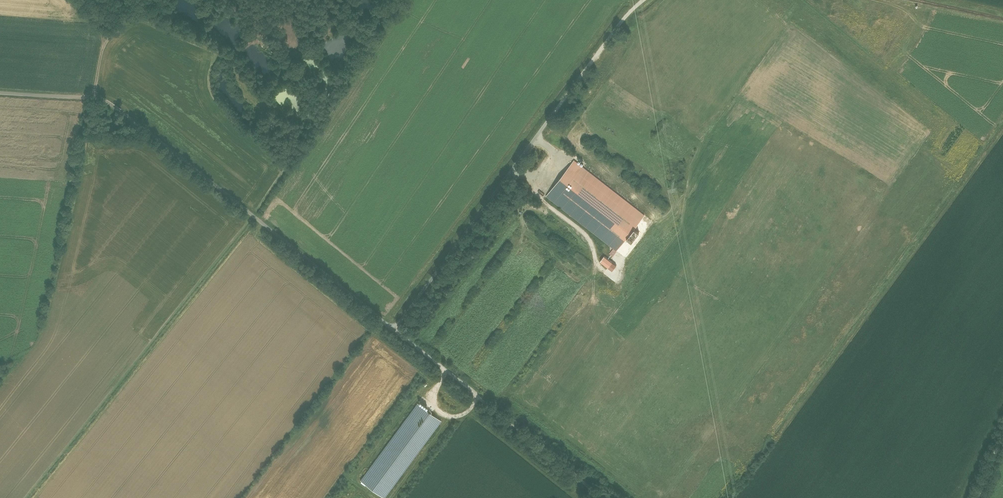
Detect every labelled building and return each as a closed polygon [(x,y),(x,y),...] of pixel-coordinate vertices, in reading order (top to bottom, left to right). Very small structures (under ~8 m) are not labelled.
[(273,130),(281,125),(276,118),(269,123),(273,130)] [(645,216),(575,161),(547,197),(617,252),(645,216)] [(602,261),(614,270),(619,265),(606,255),(602,261)] [(441,419),(416,401),(360,480),(384,497),(441,419)]
